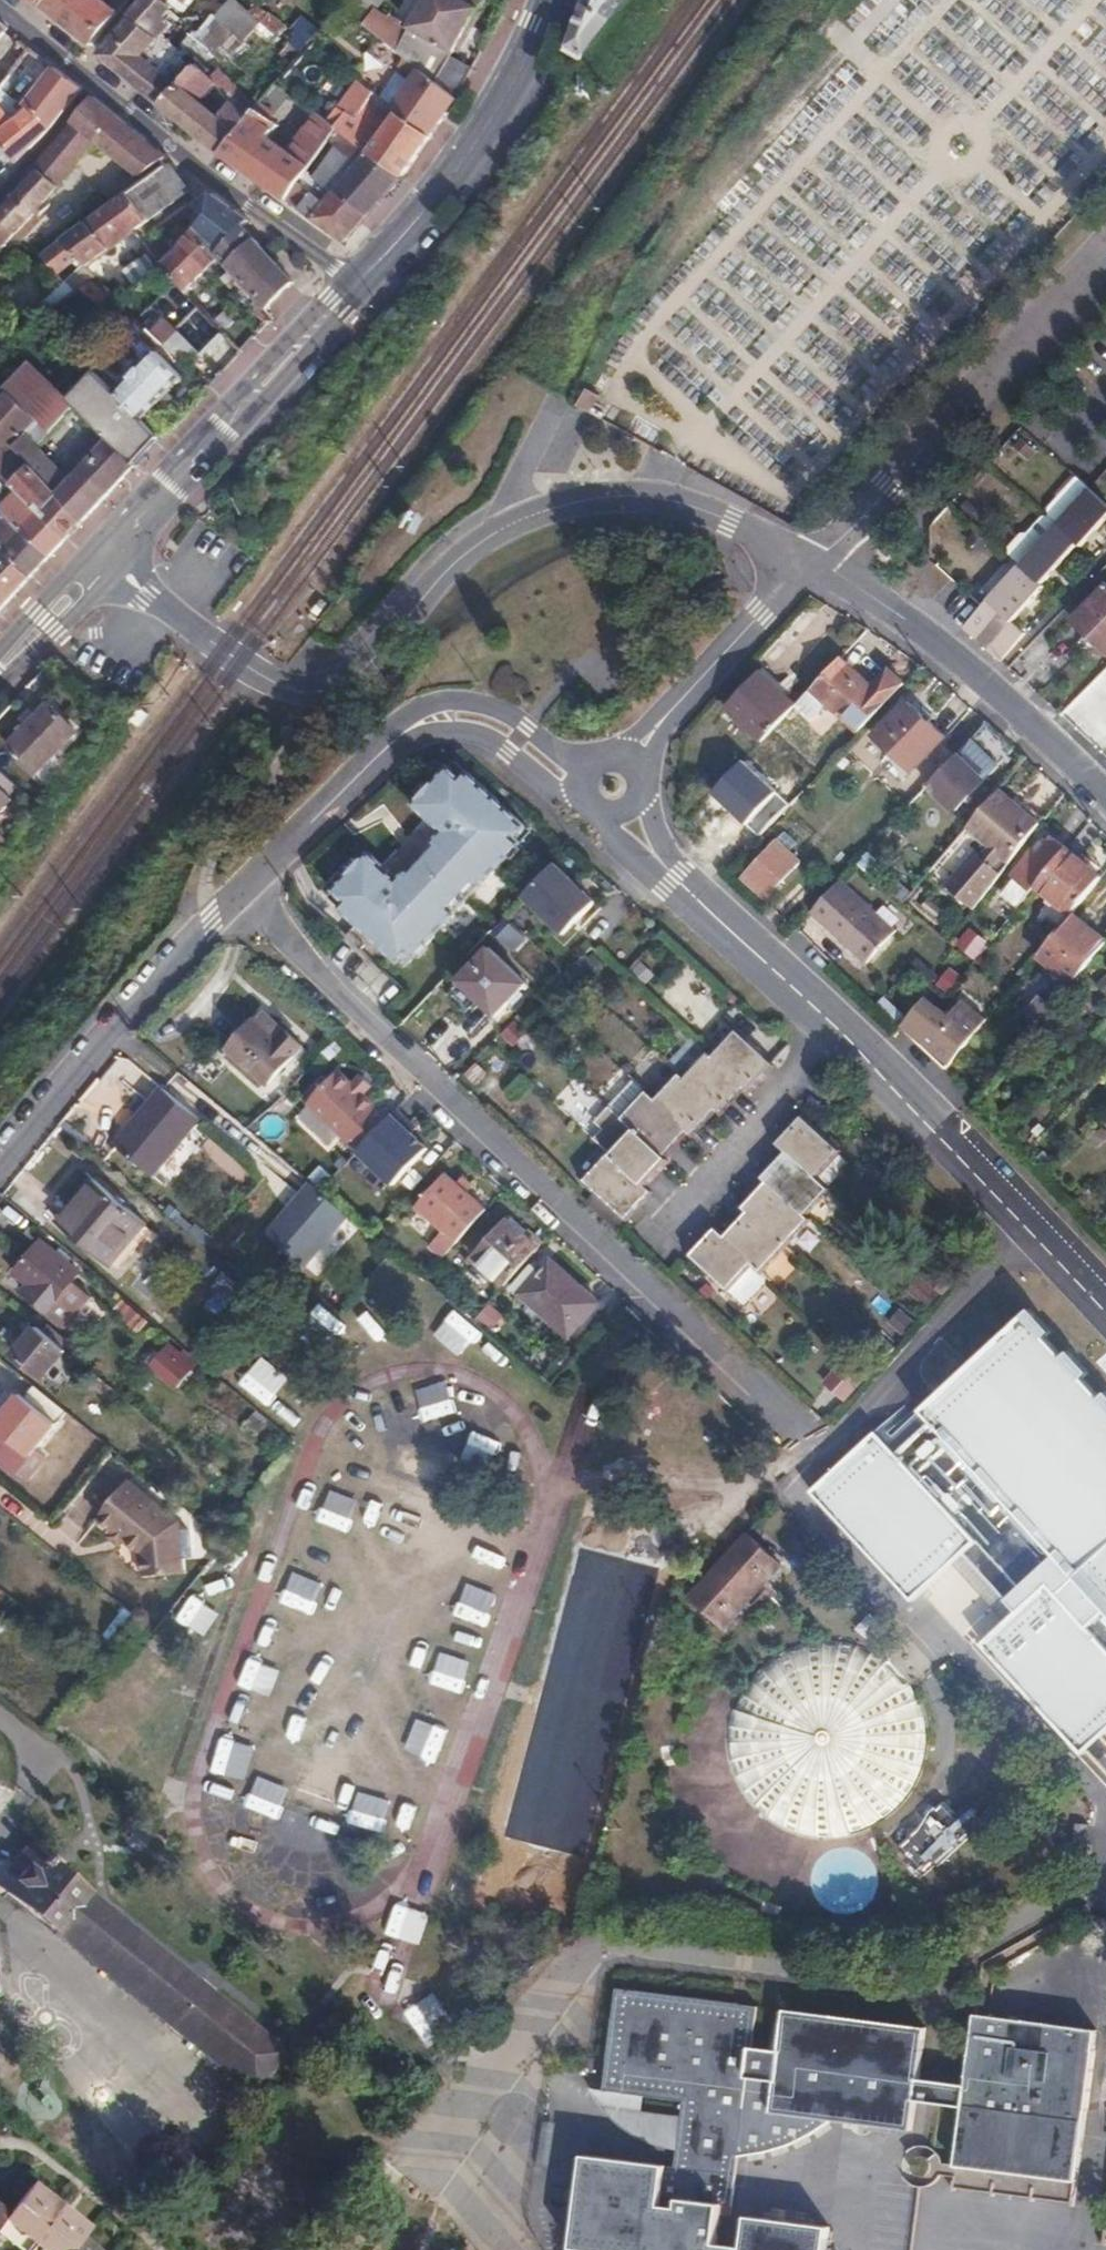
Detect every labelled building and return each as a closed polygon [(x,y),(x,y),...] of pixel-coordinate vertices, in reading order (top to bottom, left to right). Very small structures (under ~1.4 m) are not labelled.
[(91,47),(123,0),(112,0),(108,6),(101,0),(44,0),(39,5),(91,47)] [(154,99),(190,57),(176,48),(157,67),(142,55),(158,36),(156,34),(167,23),(161,15),(168,6),(161,0),(139,0),(100,54),(154,99)] [(168,6),(175,12),(184,1),(182,0),(161,0),(168,6)] [(251,28),(260,19),(259,19),(236,0),(229,0),(216,14),(243,36),(251,28)] [(254,0),(236,0),(259,19),(260,19),(267,12),(254,0)] [(458,98),(472,72),(454,55),(483,0),(427,0),(413,29),(380,5),(383,0),(342,0),(339,4),(421,68),(458,98)] [(581,61),(628,0),(585,0),(564,50),(581,61)] [(224,56),(243,36),(216,14),(199,34),(224,56)] [(269,42),(276,32),(260,19),(251,28),(269,42)] [(10,28),(0,20),(0,37),(10,28)] [(157,67),(176,48),(158,36),(142,55),(157,67)] [(293,60),(301,51),(287,40),(279,50),(293,60)] [(358,75),(326,48),(312,65),(345,90),(358,75)] [(154,99),(219,153),(246,118),(232,101),(213,119),(208,102),(200,95),(215,80),(193,53),(190,57),(154,99)] [(83,86),(58,68),(19,108),(0,89),(0,142),(15,160),(40,140),(55,124),(83,86)] [(431,136),(458,98),(421,68),(392,104),(397,108),(431,136)] [(352,119),(362,106),(374,88),(363,80),(341,112),(352,119)] [(279,88),(273,83),(266,93),(272,97),(279,88)] [(316,114),(318,116),(329,103),(318,95),(307,108),(316,114)] [(95,96),(72,122),(97,143),(138,179),(168,156),(95,96)] [(259,102),(254,108),(266,117),(271,111),(259,102)] [(318,116),(323,119),(333,106),(329,103),(318,116)] [(367,130),(352,119),(341,112),(333,106),(323,119),(336,129),(350,139),(356,144),(367,130)] [(399,176),(431,136),(397,108),(385,120),(362,106),(352,119),(367,130),(356,144),(352,149),(347,156),(360,165),(370,154),(399,176)] [(219,153),(287,201),(299,183),(336,129),(323,119),(318,116),(316,114),(289,153),(266,138),(275,124),(266,117),(254,108),(246,118),(219,153)] [(346,144),(352,149),(356,144),(350,139),(346,144)] [(138,179),(97,143),(87,156),(124,195),(142,182),(138,179)] [(346,241),(399,176),(370,154),(360,165),(347,156),(336,148),(313,180),(320,185),(314,194),(299,183),(287,201),(346,241)] [(54,187),(66,178),(48,156),(36,165),(54,187)] [(124,195),(146,220),(182,192),(164,165),(142,182),(124,195)] [(0,212),(0,252),(21,231),(27,236),(46,217),(45,215),(53,208),(54,204),(51,200),(57,195),(38,176),(0,212)] [(242,227),(248,220),(211,193),(195,206),(204,215),(195,228),(216,250),(242,227)] [(114,203),(134,229),(146,220),(124,195),(114,203)] [(43,257),(58,273),(73,262),(80,271),(134,229),(114,203),(43,257)] [(61,224),(31,248),(35,254),(66,229),(61,224)] [(216,257),(268,311),(306,270),(280,249),(270,258),(242,227),(216,250),(219,254),(216,257)] [(160,267),(184,291),(216,257),(219,254),(216,250),(195,228),(182,248),(173,255),(170,251),(178,243),(170,236),(159,236),(146,246),(151,252),(161,266),(160,267)] [(134,288),(160,267),(161,266),(151,252),(123,274),(134,288)] [(91,282),(83,288),(102,305),(106,303),(111,307),(121,299),(112,290),(106,294),(91,282)] [(166,318),(153,332),(191,368),(204,355),(166,318)] [(99,371),(118,390),(129,378),(127,376),(143,360),(145,362),(157,351),(136,331),(130,332),(125,338),(124,344),(109,360),(103,361),(99,365),(99,371)] [(133,406),(147,420),(186,377),(157,350),(157,351),(145,362),(143,360),(127,376),(129,378),(118,390),(126,399),(133,406)] [(10,445),(11,447),(85,522),(123,480),(139,464),(110,436),(103,429),(63,469),(37,441),(75,402),(31,358),(4,387),(22,404),(11,414),(25,429),(10,445)] [(80,373),(65,387),(80,402),(94,388),(80,373)] [(588,384),(575,404),(590,413),(602,392),(593,387),(588,384)] [(4,387),(0,391),(0,435),(10,445),(25,429),(11,414),(22,404),(4,387)] [(110,436),(139,464),(164,437),(147,420),(133,406),(126,399),(98,425),(103,429),(110,436)] [(0,458),(0,461),(23,486),(34,497),(70,537),(85,522),(11,447),(0,458)] [(963,627),(1000,660),(1025,633),(1013,622),(1045,587),(1042,584),(1078,544),(1081,546),(1105,519),(1105,505),(1079,480),(1051,511),(1051,517),(1057,523),(1056,524),(1020,564),(963,627)] [(23,486),(4,504),(53,556),(70,537),(34,497),(23,486)] [(33,577),(53,556),(4,504),(0,500),(0,542),(33,577)] [(1020,564),(1056,524),(1050,518),(1043,519),(1031,532),(1024,532),(1009,548),(1010,555),(1020,564)] [(33,577),(0,542),(0,612),(33,577)] [(1075,620),(1105,652),(1105,589),(1075,620)] [(329,600),(319,613),(326,618),(336,606),(329,600)] [(316,631),(304,622),(295,634),(307,643),(316,631)] [(70,662),(59,652),(55,656),(66,667),(70,662)] [(827,706),(859,735),(868,726),(906,686),(889,670),(872,689),(841,660),(811,691),(827,706)] [(795,709),(798,706),(761,671),(727,707),(764,742),(795,709)] [(798,706),(795,709),(808,722),(818,711),(821,713),(827,706),(811,691),(798,706)] [(906,744),(924,761),(957,726),(920,692),(888,725),(906,744)] [(50,699),(12,741),(40,766),(77,724),(50,699)] [(896,753),(915,771),(924,761),(906,744),(896,753)] [(961,752),(930,785),(958,810),(988,778),(961,752)] [(740,760),(709,792),(743,824),(774,792),(740,760)] [(480,885),(522,843),(516,837),(527,826),(470,771),(464,777),(452,766),(416,803),(444,831),(434,841),(439,846),(413,873),(408,869),(398,879),(370,851),(334,888),(346,900),(340,906),(397,961),(408,950),(413,956),(454,913),(449,908),(475,880),(480,885)] [(16,796),(0,782),(0,814),(16,796)] [(1039,826),(998,790),(967,827),(991,848),(982,859),(976,854),(947,887),(974,911),(1001,876),(992,869),(1001,858),(1009,865),(1039,826)] [(1019,879),(1032,890),(1038,883),(1068,848),(1055,837),(1039,855),(1033,850),(1016,871),(1022,875),(1019,879)] [(803,863),(779,840),(744,875),(767,899),(803,863)] [(1038,883),(1073,913),(1102,877),(1068,848),(1038,883)] [(592,900),(552,862),(519,897),(559,935),(592,900)] [(842,881),(812,914),(866,963),(896,932),(842,881)] [(893,891),(905,903),(911,896),(898,886),(893,891)] [(988,903),(1008,920),(1022,903),(1002,886),(988,903)] [(1040,953),(1075,983),(1105,945),(1105,940),(1073,913),(1054,936),(1040,953)] [(575,934),(570,929),(563,936),(569,942),(575,934)] [(610,943),(604,937),(597,944),(603,950),(610,943)] [(526,984),(489,948),(459,981),(495,1015),(526,984)] [(940,984),(950,993),(961,979),(951,971),(940,984)] [(923,996),(897,1027),(945,1066),(984,1019),(960,998),(946,1015),(923,996)] [(522,1011),(515,1018),(524,1026),(530,1019),(522,1011)] [(273,1046),(246,1022),(221,1051),(263,1087),(296,1051),(281,1038),(273,1046)] [(736,1029),(712,1056),(746,1088),(751,1092),(775,1066),(746,1040),(736,1029)] [(707,1053),(684,1078),(718,1110),(722,1114),(746,1088),(712,1056),(707,1053)] [(307,1103),(358,1150),(389,1116),(364,1093),(372,1085),(371,1082),(363,1075),(359,1074),(352,1082),(338,1069),(307,1103)] [(477,1076),(470,1069),(465,1075),(472,1081),(477,1076)] [(718,1110),(684,1078),(680,1075),(656,1100),(689,1131),(694,1136),(718,1110)] [(152,1175),(198,1119),(163,1089),(115,1145),(152,1175)] [(689,1131),(656,1100),(646,1092),(622,1117),(634,1129),(665,1157),(689,1131)] [(778,1143),(787,1151),(814,1176),(835,1153),(838,1149),(816,1130),(802,1116),(778,1143)] [(634,1129),(610,1154),(642,1184),(667,1159),(665,1157),(634,1129)] [(768,1181),(804,1215),(828,1189),(826,1188),(814,1176),(787,1151),(763,1177),(768,1181)] [(814,1176),(826,1188),(847,1164),(835,1153),(814,1176)] [(585,1181),(627,1221),(652,1193),(642,1184),(610,1154),(585,1181)] [(309,1178),(321,1189),(332,1177),(320,1166),(309,1178)] [(444,1257),(485,1210),(445,1174),(418,1206),(446,1229),(432,1246),(444,1257)] [(146,1223),(94,1179),(56,1222),(109,1267),(146,1223)] [(804,1216),(804,1215),(768,1181),(744,1207),(748,1211),(785,1245),(808,1220),(804,1216)] [(303,1266),(348,1214),(319,1191),(311,1184),(267,1235),(303,1266)] [(761,1271),(785,1245),(748,1211),(725,1237),(752,1263),(761,1271)] [(524,1235),(507,1219),(474,1258),(506,1285),(543,1243),(528,1230),(524,1235)] [(752,1263),(725,1237),(715,1229),(690,1256),(727,1289),(752,1263)] [(79,1272),(41,1240),(15,1273),(28,1284),(23,1291),(66,1326),(90,1296),(72,1281),(79,1272)] [(581,1287),(550,1260),(540,1272),(532,1266),(513,1288),(551,1321),(581,1287)] [(761,1271),(752,1263),(727,1289),(740,1301),(765,1275),(761,1271)] [(437,1265),(427,1276),(438,1285),(448,1275),(437,1265)] [(950,1276),(945,1271),(935,1281),(941,1286),(950,1276)] [(348,1296),(327,1278),(319,1288),(339,1306),(348,1296)] [(935,1296),(926,1287),(920,1293),(929,1302),(935,1296)] [(146,1324),(122,1303),(115,1313),(138,1332),(146,1324)] [(1061,1729),(1105,1687),(1105,1611),(1075,1578),(1105,1549),(1105,1404),(1025,1316),(921,1412),(950,1444),(916,1476),(876,1433),(813,1493),(913,1601),(976,1542),(1030,1600),(983,1644),(1061,1729)] [(66,1351),(36,1326),(12,1354),(42,1379),(66,1351)] [(187,1390),(203,1371),(187,1358),(183,1362),(167,1349),(164,1352),(159,1347),(150,1358),(155,1362),(155,1363),(187,1390)] [(866,1375),(848,1358),(825,1384),(842,1400),(866,1375)] [(66,1411),(34,1385),(24,1396),(19,1393),(4,1411),(0,1408),(0,1459),(16,1471),(18,1469),(34,1450),(66,1411)] [(44,1458),(34,1450),(18,1469),(28,1477),(44,1458)] [(180,1521),(129,1480),(100,1517),(143,1553),(147,1576),(186,1570),(180,1521)] [(781,1565),(747,1534),(691,1596),(724,1627),(781,1565)] [(1075,1578),(1105,1611),(1105,1549),(1075,1578)] [(921,1756),(923,1739),(923,1738),(921,1721),(916,1703),(911,1691),(901,1676),(887,1664),(876,1656),(869,1652),(850,1646),(836,1643),(828,1643),(812,1644),(802,1646),(791,1650),(773,1660),(759,1672),(747,1687),(738,1705),(735,1713),(733,1726),(732,1741),(734,1759),(740,1777),(749,1793),(762,1808),(768,1814),(780,1822),(794,1828),(812,1833),(828,1834),(845,1833),(855,1830),(864,1827),(878,1821),(878,1819),(882,1817),(895,1807),(907,1791),(916,1775),(921,1756)] [(972,1832),(943,1801),(923,1819),(923,1821),(915,1828),(912,1827),(907,1834),(935,1865),(937,1865),(972,1834),(972,1832)] [(259,2083),(284,2052),(30,1846),(16,1863),(24,1869),(6,1892),(237,2080),(245,2072),(259,2083)] [(16,1863),(0,1883),(0,1887),(6,1892),(24,1869),(16,1863)] [(829,2227),(748,2216),(744,2247),(717,2244),(722,2205),(731,2207),(737,2156),(776,2150),(811,2135),(833,2120),(911,2130),(915,2100),(964,2107),(958,2166),(957,2178),(953,2185),(1073,2202),(1086,2111),(1094,2051),(1092,2051),(1095,2032),(975,2016),(971,2049),(970,2049),(967,2074),(969,2075),(967,2085),(919,2079),(924,2028),(785,2009),(779,2051),(752,2048),(756,2008),(735,2005),(735,2003),(638,1990),(637,1992),(617,1989),(613,2019),(612,2018),(606,2058),(607,2059),(604,2090),(683,2101),(675,2166),(586,2155),(574,2247),(595,2249),(826,2249),(829,2227)] [(245,2072),(237,2080),(252,2091),(259,2083),(245,2072)] [(942,2164),(941,2176),(957,2178),(958,2166),(942,2164)] [(82,2238),(91,2228),(34,2183),(9,2214),(0,2224),(0,2235),(19,2249),(97,2249),(82,2238)] [(9,2214),(0,2207),(0,2224),(9,2214)] [(310,2217),(305,2213),(288,2235),(293,2239),(310,2217)]
